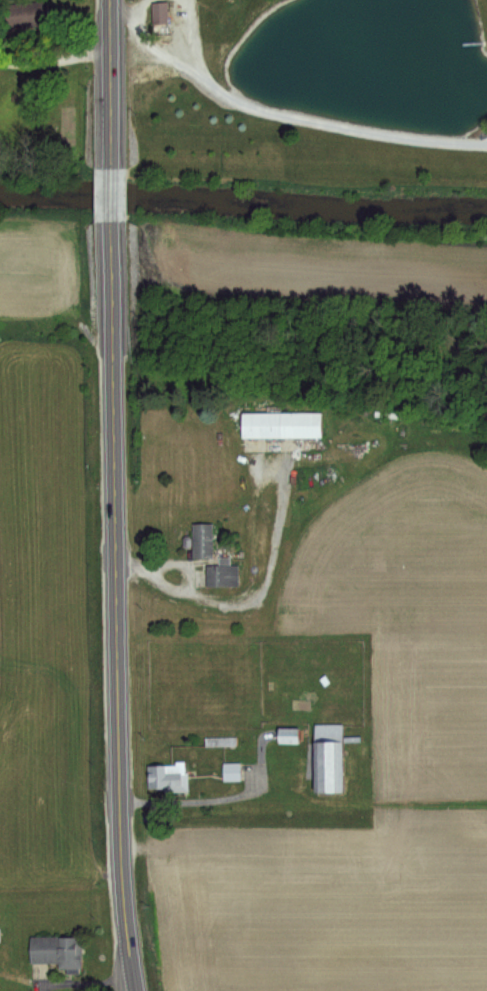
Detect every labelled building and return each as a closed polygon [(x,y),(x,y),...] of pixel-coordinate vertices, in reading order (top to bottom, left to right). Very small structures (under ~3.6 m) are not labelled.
[(6,5),(46,2),(48,20),(40,21),(41,27),(7,29),(6,5)] [(149,4),(166,2),(168,23),(151,25),(149,4)] [(240,411),(321,411),(321,436),(240,436),(240,411)] [(189,523),(210,522),(212,558),(191,559),(189,523)] [(204,565),(218,565),(217,557),(227,556),(228,565),(237,564),(238,584),(205,586),(204,565)] [(310,725),(341,725),(343,791),(312,792),(310,725)] [(277,728),(297,727),(298,742),(277,743),(277,728)] [(204,737),(235,737),(235,746),(204,746),(204,737)] [(148,765),(176,765),(176,761),(189,761),(189,793),(162,793),(162,788),(148,788),(148,765)] [(221,763),(240,763),(240,778),(220,778),(221,763)] [(28,964),(56,964),(56,970),(79,970),(79,938),(28,937),(28,964)]
